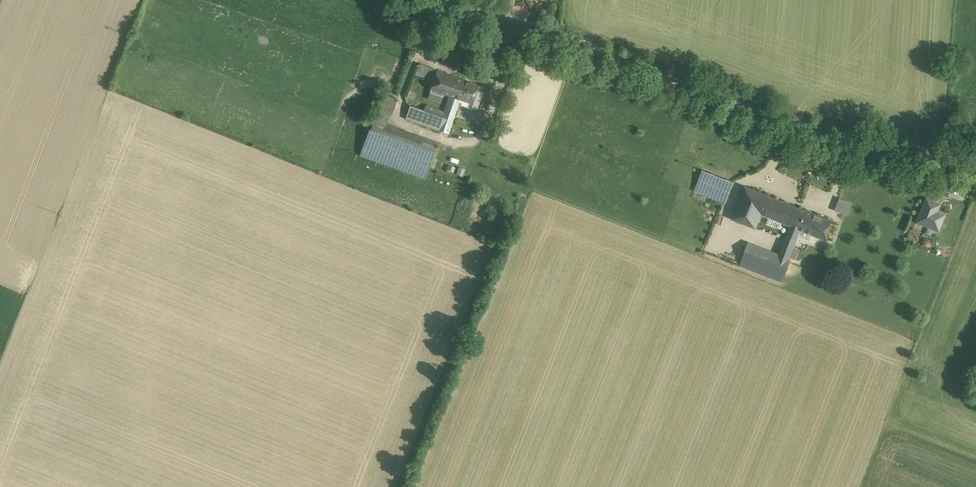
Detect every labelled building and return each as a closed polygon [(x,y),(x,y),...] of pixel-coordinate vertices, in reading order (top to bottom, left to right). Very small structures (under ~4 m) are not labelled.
[(425,65),(420,64),(416,74),(421,76),(425,65)] [(438,70),(425,65),(421,76),(434,80),(437,71),(438,70)] [(460,79),(437,71),(434,80),(430,92),(443,97),(444,93),(450,95),(454,97),(460,79)] [(487,89),(460,79),(454,97),(455,97),(460,99),(472,103),(470,108),(479,111),(487,89)] [(384,95),(366,147),(377,151),(382,134),(395,99),(384,95)] [(448,132),(460,99),(455,97),(454,97),(450,95),(444,112),(425,106),(424,110),(411,106),(406,118),(448,132)] [(420,147),(382,134),(377,151),(414,164),(420,147)] [(768,196),(747,188),(740,203),(761,212),(768,196)] [(796,199),(784,194),(781,201),(798,208),(800,202),(796,201),(796,199)] [(781,201),(768,196),(761,212),(762,212),(793,224),(801,227),(807,212),(798,208),(781,201)] [(835,210),(848,215),(853,202),(840,197),(835,210)] [(936,201),(928,198),(919,221),(939,229),(946,213),(933,208),(936,201)] [(761,212),(740,203),(735,218),(757,226),(762,212),(761,212)] [(793,224),(762,212),(757,226),(787,238),(793,224)] [(832,221),(807,212),(801,227),(802,228),(826,237),(832,221)] [(787,238),(781,255),(790,259),(791,256),(795,245),(802,228),(801,227),(793,224),(787,238)] [(781,255),(749,243),(743,259),(774,271),(781,255)] [(801,248),(795,245),(791,256),(797,259),(801,248)] [(790,259),(781,255),(774,271),(785,276),(791,259),(790,259)]
